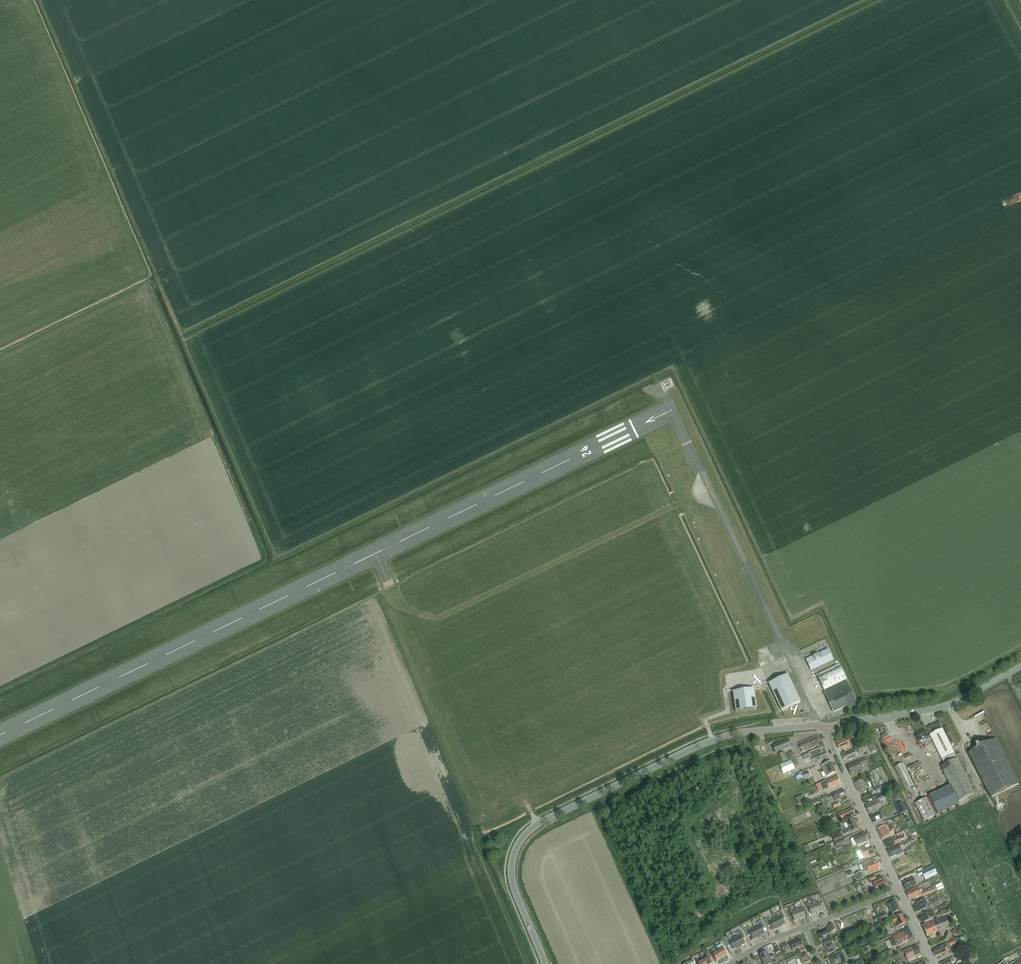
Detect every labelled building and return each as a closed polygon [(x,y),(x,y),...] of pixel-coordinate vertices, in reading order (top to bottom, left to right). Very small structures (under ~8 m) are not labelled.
[(811,671),(833,660),(828,648),(806,659),(811,671)] [(816,674),(824,690),(847,680),(839,664),(816,674)] [(782,711),(801,702),(788,674),(769,683),(782,711)] [(824,692),(834,712),(848,705),(849,709),(858,705),(847,681),(824,692)] [(754,688),(733,691),(736,711),(757,708),(754,688)] [(982,724),(987,720),(984,715),(979,719),(982,724)] [(943,729),(940,723),(927,729),(930,735),(931,736),(929,737),(925,730),(916,734),(920,741),(927,738),(928,740),(932,738),(943,760),(955,754),(943,729)] [(948,727),(945,728),(952,744),(956,742),(948,727)] [(864,735),(862,728),(855,730),(857,737),(864,735)] [(869,735),(863,738),(865,743),(872,740),(869,735)] [(810,739),(799,744),(803,752),(821,744),(820,743),(822,742),(819,737),(818,738),(817,736),(813,738),(812,737),(811,738),(810,739)] [(841,749),(851,744),(848,737),(836,742),(839,748),(841,747),(841,749)] [(772,745),(775,753),(792,746),(788,739),(784,741),(784,740),(780,741),(780,742),(772,745)] [(992,798),(1019,784),(997,740),(986,745),(983,740),(977,743),(980,748),(969,754),(992,798)] [(821,748),(809,752),(811,756),(811,757),(814,763),(826,758),(826,756),(827,756),(825,750),(822,751),(821,748)] [(858,756),(857,754),(860,753),(858,749),(855,750),(855,749),(842,755),(845,760),(846,759),(847,761),(858,756)] [(799,764),(794,751),(789,753),(794,766),(799,764)] [(955,754),(943,760),(945,765),(958,759),(955,754)] [(868,763),(866,758),(848,766),(851,773),(861,769),(860,766),(868,763)] [(942,767),(951,786),(959,802),(975,794),(958,759),(945,765),(942,767)] [(791,760),(780,765),(784,774),(794,769),(791,760)] [(827,776),(836,772),(831,762),(822,766),(827,776)] [(904,763),(895,767),(906,790),(912,787),(914,786),(915,786),(904,763)] [(840,782),(838,776),(827,781),(830,787),(830,788),(839,784),(839,782),(840,782)] [(854,783),(858,791),(859,790),(860,792),(867,789),(863,779),(854,783)] [(826,780),(819,783),(823,790),(830,787),(827,781),(826,780)] [(875,789),(877,794),(888,789),(886,784),(875,789)] [(950,785),(930,796),(939,814),(960,804),(950,785)] [(830,795),(825,797),(826,799),(831,797),(834,796),(836,801),(845,797),(845,795),(846,795),(843,789),(830,795)] [(927,798),(916,804),(925,821),(936,816),(927,798)] [(868,805),(866,806),(870,813),(871,813),(872,814),(880,810),(879,809),(881,808),(879,803),(877,805),(875,801),(875,800),(867,804),(868,805)] [(902,802),(895,805),(899,814),(907,811),(902,802)] [(855,814),(853,809),(852,808),(838,814),(841,821),(855,814)] [(879,812),(871,816),(874,823),(882,819),(879,812)] [(849,827),(857,824),(855,819),(847,822),(849,827)] [(851,832),(859,829),(857,824),(849,827),(845,829),(842,830),(842,831),(843,835),(851,831),(851,832)] [(878,829),(883,838),(890,835),(885,825),(878,829)] [(898,836),(900,840),(905,838),(904,834),(904,833),(903,830),(896,833),(898,836)] [(851,839),(850,840),(853,846),(854,845),(855,846),(857,845),(867,841),(866,839),(868,838),(865,832),(854,837),(854,838),(851,839)] [(896,845),(895,844),(901,842),(899,837),(896,838),(896,837),(885,842),(888,848),(896,845)] [(844,838),(835,842),(837,847),(846,843),(844,838)] [(892,857),(897,855),(897,856),(903,853),(899,845),(888,850),(892,857)] [(864,858),(865,858),(874,854),(871,846),(861,851),(864,858)] [(862,865),(859,866),(861,870),(863,869),(864,870),(868,868),(879,863),(877,860),(875,860),(875,859),(865,863),(861,865),(862,865)] [(879,863),(868,868),(870,874),(880,869),(879,868),(880,867),(879,863)] [(934,866),(917,873),(919,877),(924,874),(926,879),(937,874),(934,866)] [(862,871),(856,874),(858,880),(864,878),(862,871)] [(876,879),(874,875),(868,878),(871,883),(873,882),(875,888),(885,883),(882,876),(876,879)] [(917,885),(914,878),(904,883),(907,889),(917,885)] [(941,882),(936,885),(936,886),(938,890),(944,888),(941,882)] [(924,897),(938,890),(936,886),(933,887),(923,892),(922,890),(921,890),(919,887),(913,890),(907,893),(911,900),(916,897),(916,898),(923,895),(924,897)] [(839,896),(847,893),(844,887),(825,896),(828,901),(835,898),(834,895),(837,893),(839,896)] [(917,905),(915,906),(918,912),(927,908),(927,907),(929,906),(925,898),(916,902),(917,905)] [(815,900),(812,901),(813,904),(814,904),(817,913),(823,911),(820,902),(816,903),(815,900)] [(887,904),(892,914),(900,910),(896,900),(887,904)] [(809,902),(807,903),(808,907),(809,906),(812,915),(817,913),(814,904),(813,904),(810,906),(809,902)] [(795,907),(795,908),(796,911),(797,910),(800,919),(806,917),(803,908),(798,910),(797,907),(795,907)] [(792,909),(789,910),(791,913),(794,921),(800,919),(797,910),(796,911),(793,912),(792,909)] [(778,916),(775,918),(780,927),(785,924),(783,919),(786,918),(782,911),(777,914),(778,916)] [(884,913),(874,918),(876,922),(888,917),(886,912),(884,913)] [(927,914),(920,917),(922,923),(930,919),(929,919),(932,918),(935,916),(935,915),(935,914),(933,912),(927,914)] [(892,918),(894,923),(895,923),(897,928),(907,923),(902,914),(892,918)] [(928,926),(925,928),(928,936),(930,935),(931,937),(935,936),(934,934),(939,932),(939,933),(948,930),(947,928),(950,927),(950,929),(952,928),(949,921),(952,920),(951,917),(948,918),(946,915),(927,924),(928,926)] [(770,917),(765,920),(769,927),(771,925),(774,930),(780,927),(775,918),(772,920),(770,917)] [(758,926),(755,927),(759,936),(765,933),(763,929),(765,927),(762,920),(757,923),(758,926)] [(891,929),(889,923),(884,925),(889,935),(895,932),(893,928),(891,929)] [(750,926),(745,929),(748,936),(751,935),(753,939),(759,936),(755,927),(751,929),(750,926)] [(903,931),(904,932),(893,937),(894,938),(889,940),(892,947),(897,945),(897,946),(909,941),(908,940),(914,938),(909,928),(903,931)] [(826,929),(818,933),(821,939),(830,936),(829,935),(828,931),(827,929),(826,929)] [(738,936),(735,938),(739,947),(745,944),(743,939),(746,937),(742,931),(737,933),(738,936)] [(730,937),(725,939),(728,946),(731,945),(734,950),(739,947),(735,938),(732,939),(730,937)] [(800,938),(790,943),(793,950),(803,946),(800,938)] [(830,943),(824,946),(828,954),(836,950),(833,942),(834,942),(832,939),(829,941),(830,943)] [(933,950),(936,957),(942,955),(942,957),(947,955),(946,954),(950,952),(949,950),(952,948),(952,947),(957,944),(955,940),(938,947),(939,947),(933,950)] [(717,944),(714,946),(717,952),(718,951),(721,958),(727,954),(723,948),(720,950),(717,947),(718,947),(717,944)] [(773,946),(770,947),(770,948),(772,950),(774,949),(775,953),(780,951),(777,944),(773,946)] [(921,953),(918,946),(913,948),(912,947),(904,951),(908,960),(916,957),(915,956),(921,953)] [(712,950),(710,951),(712,955),(713,954),(717,961),(721,958),(718,951),(717,952),(714,953),(712,950)] [(1018,952),(1020,958),(1016,960),(1017,962),(1011,963),(1020,963),(1020,950),(1018,952)] [(773,954),(769,956),(767,951),(763,953),(760,954),(763,961),(770,957),(770,958),(774,956),(773,954)] [(802,963),(810,961),(806,953),(798,956),(799,959),(802,963)] [(830,958),(833,963),(846,963),(847,963),(845,961),(846,960),(843,953),(838,955),(830,958)] [(789,956),(786,958),(788,962),(791,961),(797,958),(795,954),(789,956)] [(701,957),(703,960),(706,963),(711,963),(713,963),(709,957),(705,959),(703,955),(701,957)]
